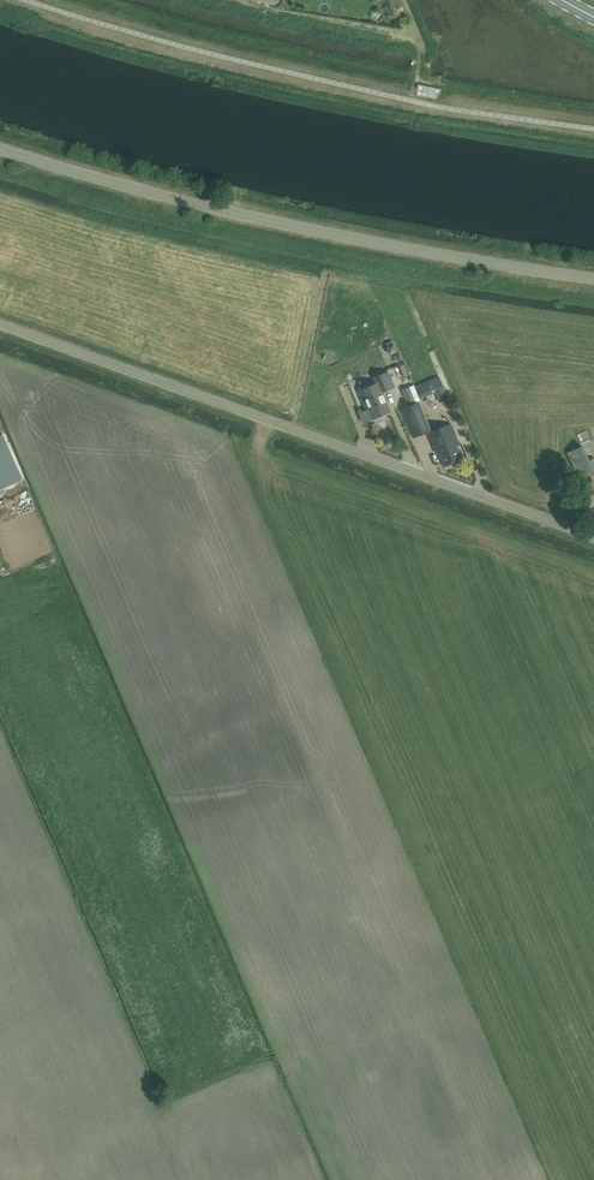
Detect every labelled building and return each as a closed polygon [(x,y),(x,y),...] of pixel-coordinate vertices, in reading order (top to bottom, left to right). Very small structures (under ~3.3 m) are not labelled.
[(440,98),(440,89),(419,88),(418,97),(440,98)] [(380,393),(379,390),(393,385),(388,371),(375,376),(372,378),(374,385),(359,391),(364,404),(367,402),(374,418),(390,411),(383,392),(380,393)] [(593,392),(593,374),(573,380),(578,397),(593,392)] [(449,398),(439,376),(416,385),(422,397),(433,393),(435,392),(440,402),(449,398)] [(415,400),(409,386),(403,389),(408,403),(415,400)] [(413,436),(429,429),(419,404),(402,410),(413,436)] [(567,426),(584,424),(583,416),(566,419),(567,426)] [(462,458),(457,445),(459,444),(451,424),(428,433),(436,452),(439,451),(445,465),(462,458)] [(583,445),(568,451),(580,479),(591,474),(593,482),(593,458),(589,460),(583,445)]
